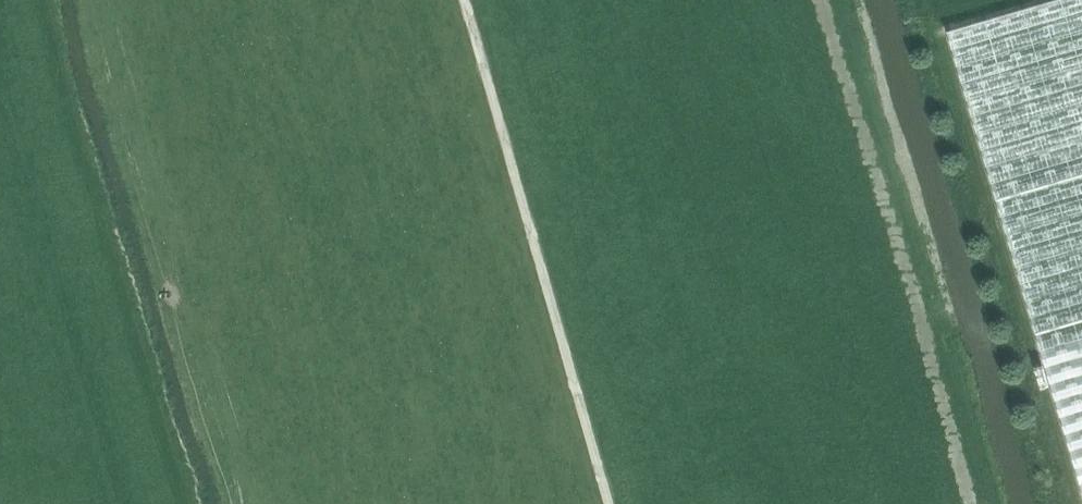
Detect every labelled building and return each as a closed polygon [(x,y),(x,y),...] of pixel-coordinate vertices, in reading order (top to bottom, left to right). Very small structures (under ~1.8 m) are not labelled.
[(947,30),(1081,490),(1081,0),(1051,0),(947,30)]
